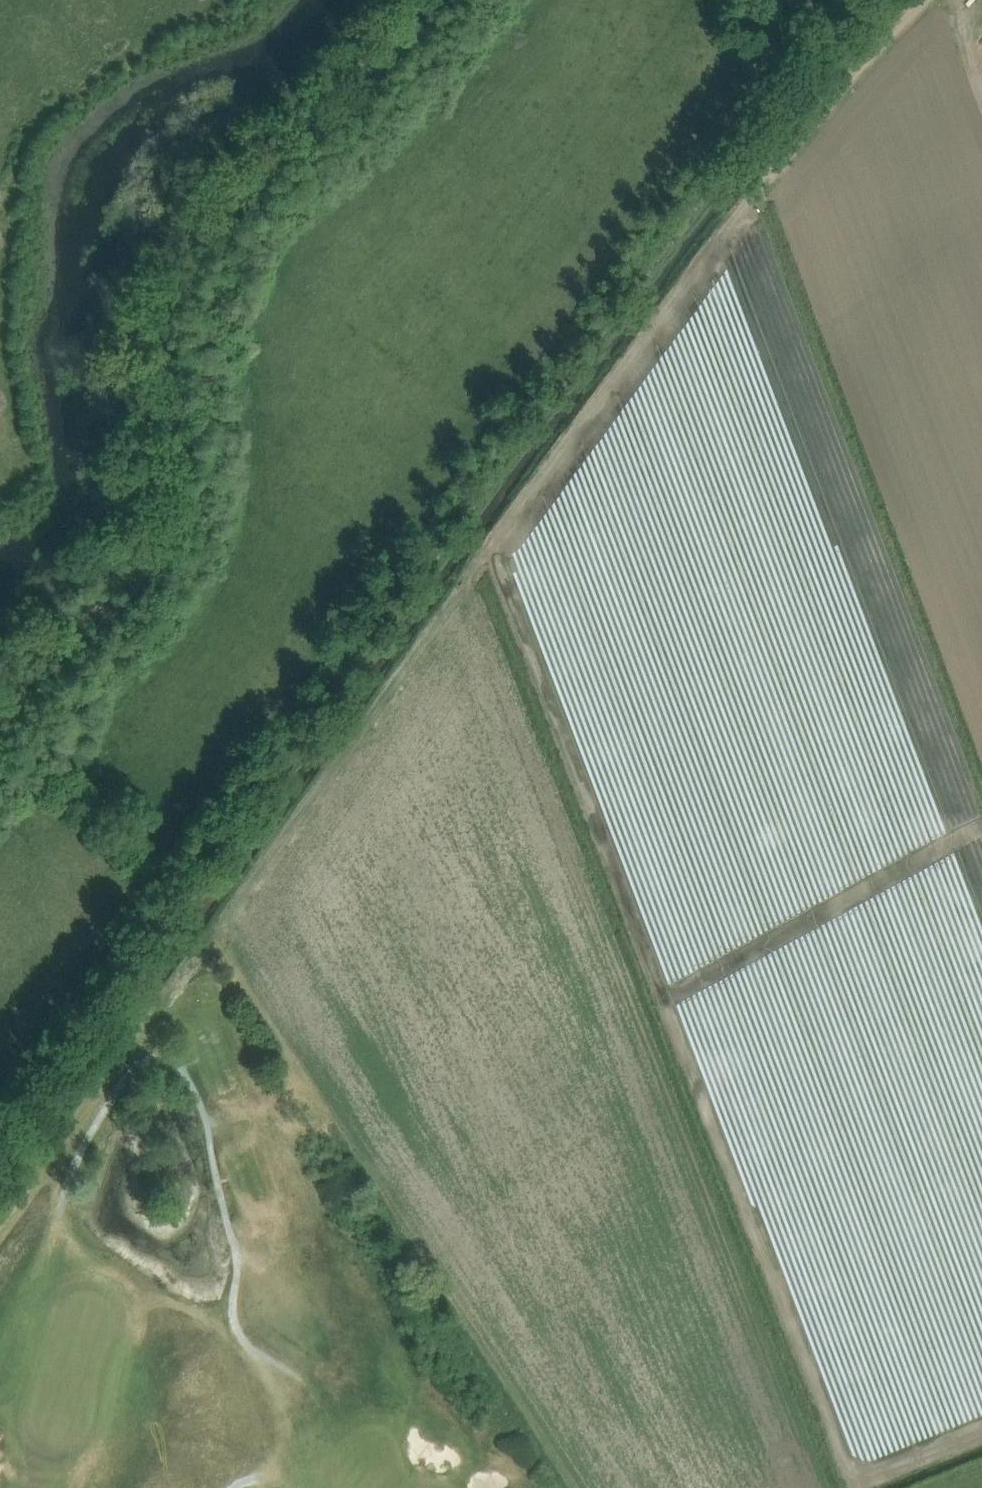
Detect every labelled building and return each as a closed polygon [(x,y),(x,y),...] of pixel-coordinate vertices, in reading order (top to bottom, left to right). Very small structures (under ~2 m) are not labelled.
[(135,1079),(126,1090),(136,1098),(145,1087),(135,1079)]
